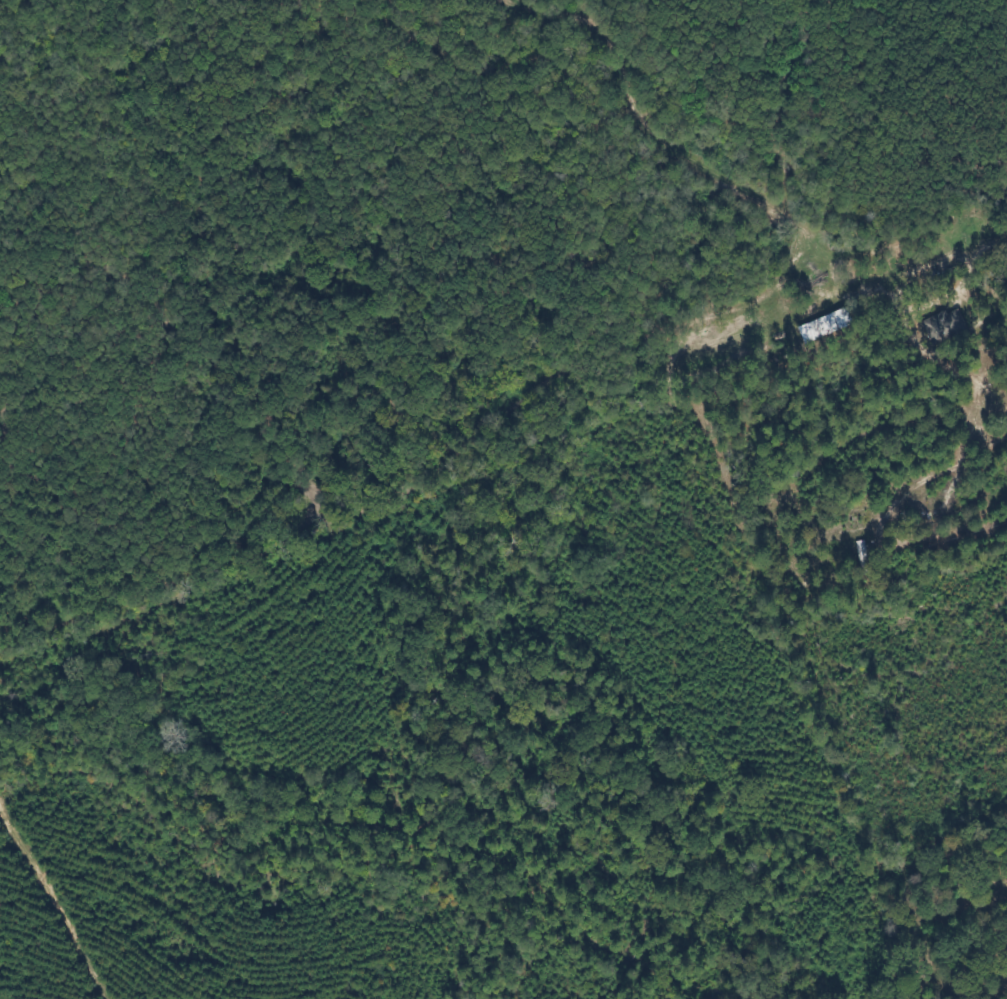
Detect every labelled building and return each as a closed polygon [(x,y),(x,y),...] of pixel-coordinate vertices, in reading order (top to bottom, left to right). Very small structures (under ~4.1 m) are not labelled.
[(810,323),(817,340),(854,325),(848,308),(810,323)]
